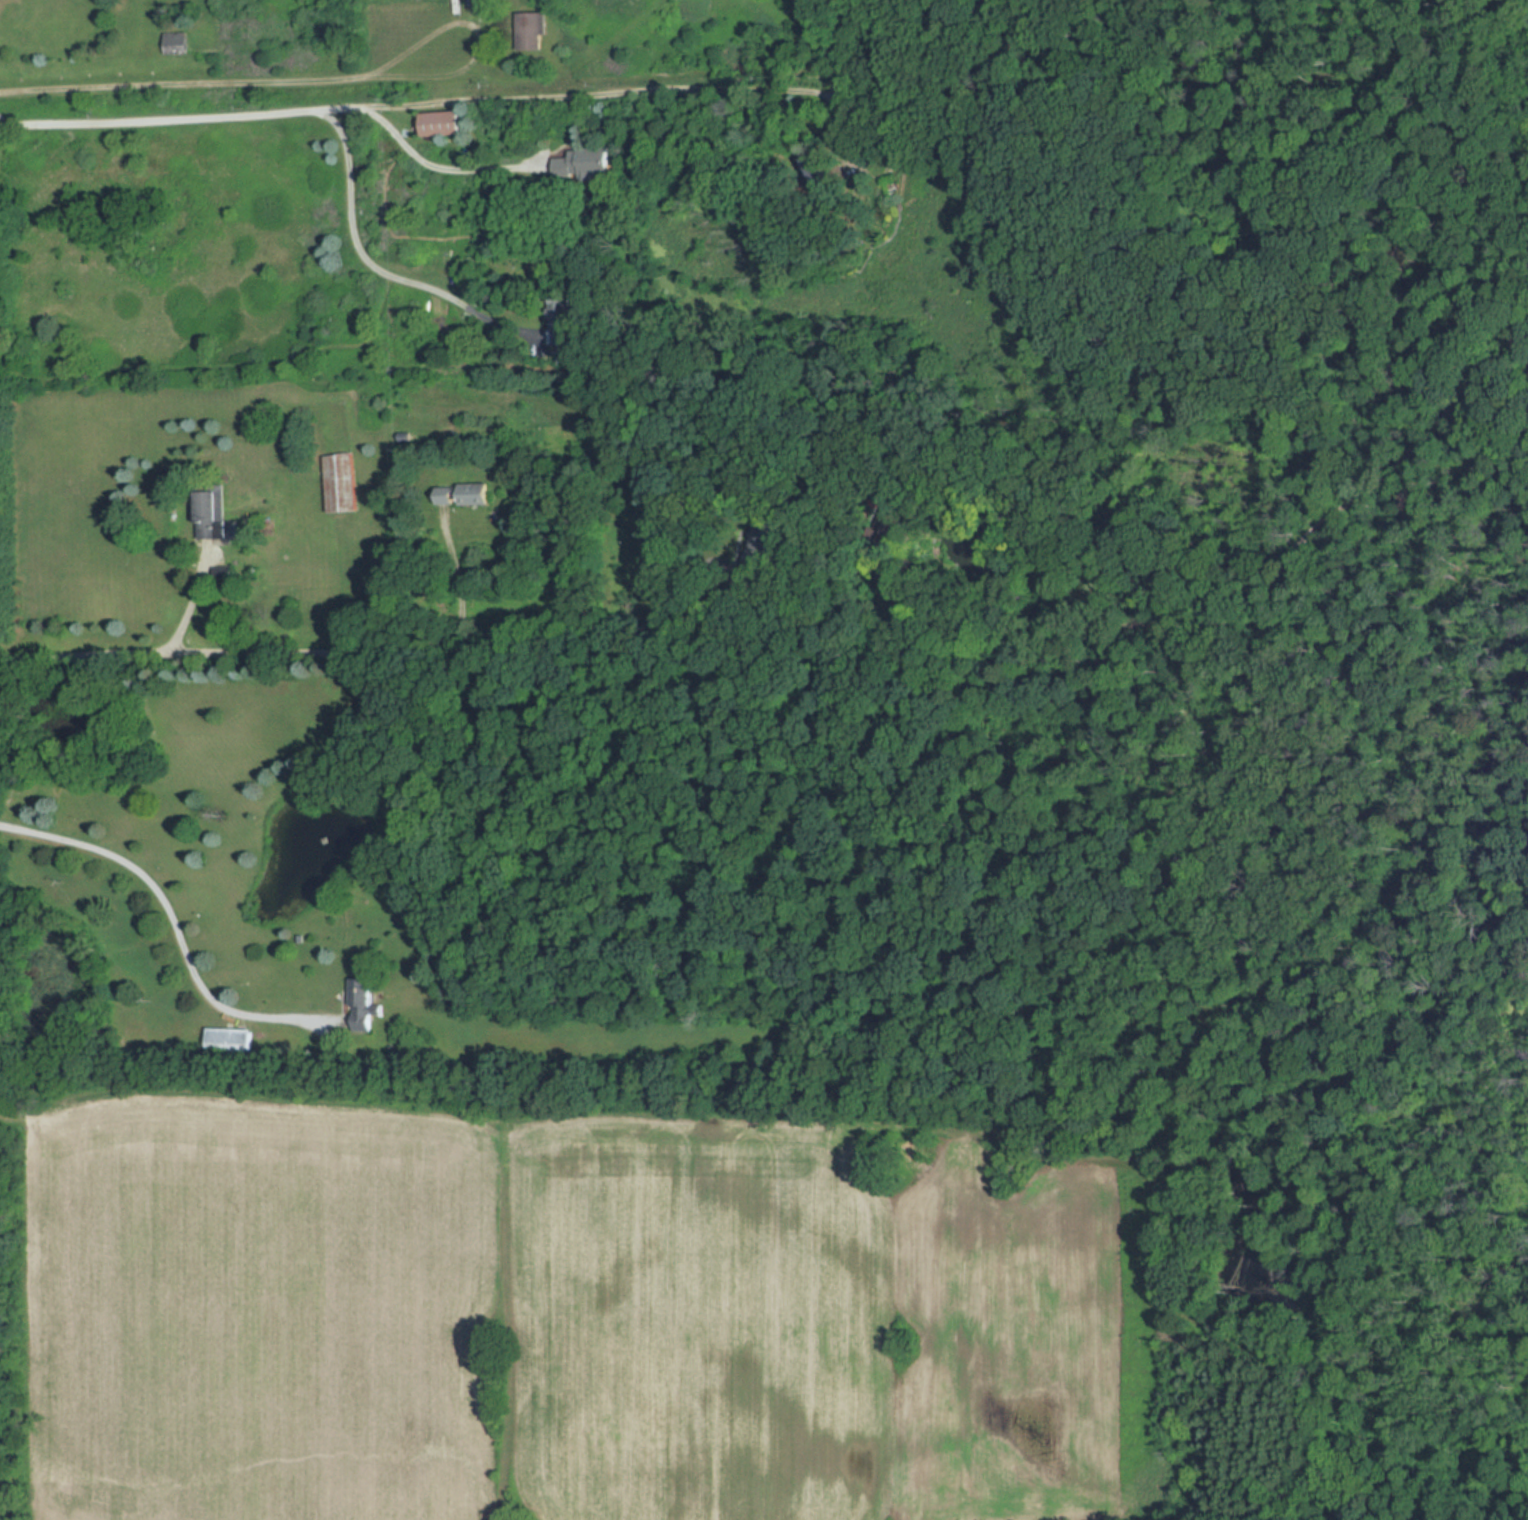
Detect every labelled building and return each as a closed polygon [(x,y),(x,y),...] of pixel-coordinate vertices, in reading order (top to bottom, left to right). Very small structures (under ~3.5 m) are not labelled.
[(517,49),(545,49),(545,36),(549,36),(549,11),(517,11),(517,49)] [(166,54),(188,53),(187,31),(165,32),(166,54)] [(463,134),(463,111),(420,111),(420,134),(463,134)] [(552,157),(552,177),(607,176),(607,147),(566,147),(566,157),(552,157)] [(563,344),(563,298),(548,298),(548,344),(563,344)] [(356,510),(352,453),(321,455),(325,512),(356,510)] [(435,484),(436,503),(456,503),(456,504),(490,504),(489,484),(435,484)] [(223,492),(201,491),(199,541),(222,542),(223,492)] [(374,978),(350,978),(349,1023),(373,1024),(374,978)] [(253,1054),(253,1028),(206,1028),(206,1054),(253,1054)]
